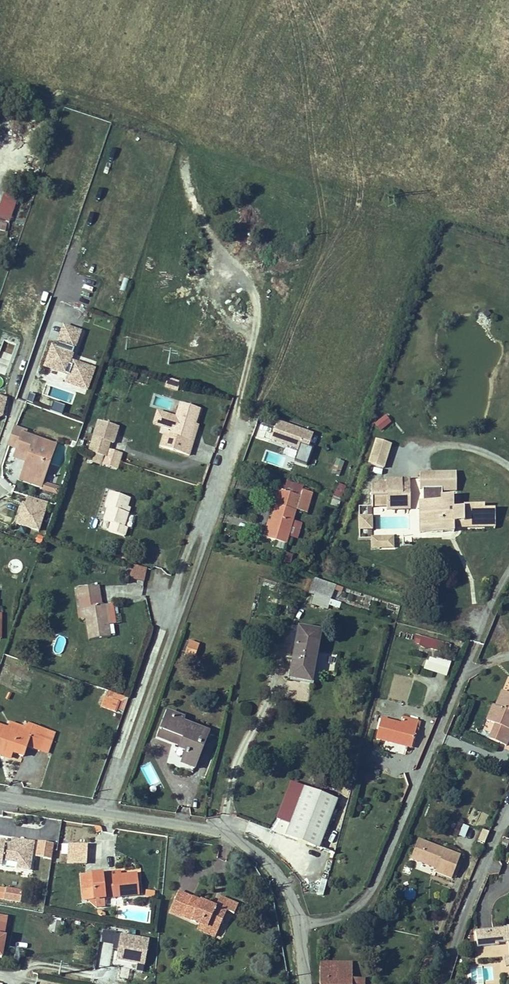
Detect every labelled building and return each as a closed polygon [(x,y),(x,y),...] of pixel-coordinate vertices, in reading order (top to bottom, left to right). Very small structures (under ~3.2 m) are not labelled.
[(0,208),(0,228),(6,230),(17,202),(4,197),(0,208)] [(126,291),(128,280),(123,279),(120,290),(126,291)] [(79,328),(61,322),(54,344),(51,343),(44,363),(68,371),(63,382),(83,389),(91,366),(68,358),(79,328)] [(164,387),(177,391),(180,382),(167,378),(164,387)] [(201,413),(182,407),(171,440),(174,441),(170,455),(189,461),(194,447),(191,446),(196,429),(201,413)] [(379,432),(392,423),(386,415),(373,423),(379,432)] [(120,426),(97,419),(86,450),(120,462),(123,453),(121,452),(122,451),(107,447),(110,438),(116,439),(120,426)] [(315,437),(277,425),(271,444),(300,452),(299,456),(308,459),(315,437)] [(196,429),(191,446),(194,447),(199,430),(196,429)] [(27,461),(22,475),(42,482),(55,445),(35,438),(22,434),(16,452),(31,458),(30,461),(27,460),(27,461)] [(389,449),(376,445),(369,466),(383,470),(389,449)] [(16,452),(14,457),(27,461),(27,460),(30,461),(31,458),(16,452)] [(339,477),(345,462),(336,459),(331,474),(339,477)] [(40,486),(42,482),(22,475),(20,479),(40,486)] [(335,490),(342,492),(346,480),(339,477),(335,490)] [(402,491),(403,494),(410,494),(409,484),(409,482),(402,482),(402,480),(386,480),(386,483),(386,491),(402,491)] [(56,493),(58,488),(42,482),(40,486),(40,488),(56,493)] [(421,519),(421,532),(426,531),(426,529),(442,529),(442,531),(446,530),(453,530),(453,526),(453,521),(484,520),(484,508),(484,505),(473,505),(473,507),(453,507),(453,495),(441,495),(441,489),(433,489),(433,500),(430,500),(428,500),(427,519),(421,519)] [(271,521),(267,537),(286,543),(286,542),(289,543),(291,537),(287,536),(296,509),(299,510),(304,492),(300,491),(299,496),(280,490),(271,521)] [(337,507),(342,492),(335,490),(334,493),(330,504),(337,507)] [(410,507),(410,494),(403,494),(402,491),(386,491),(386,495),(387,504),(387,508),(410,507)] [(110,524),(107,532),(122,537),(126,528),(122,527),(126,513),(124,512),(125,509),(128,499),(108,492),(103,507),(106,507),(102,521),(110,524)] [(304,492),(299,510),(306,512),(311,494),(304,492)] [(23,495),(14,524),(39,532),(48,502),(23,495)] [(386,495),(379,495),(372,496),(372,505),(387,504),(386,495)] [(453,521),(453,526),(495,525),(494,508),(484,508),(484,520),(453,521)] [(373,515),(358,516),(358,530),(373,530),(373,515)] [(370,536),(371,549),(394,549),(394,535),(370,536)] [(285,553),(283,562),(292,563),(293,554),(285,553)] [(21,571),(21,560),(8,560),(9,572),(21,571)] [(129,575),(144,580),(147,568),(132,564),(129,575)] [(330,598),(336,584),(315,577),(309,592),(330,598)] [(104,605),(100,606),(97,586),(76,589),(78,599),(81,598),(83,608),(85,618),(89,639),(109,636),(107,624),(104,605)] [(339,609),(341,603),(331,599),(328,606),(339,609)] [(290,677),(300,679),(301,675),(311,677),(319,632),(299,628),(290,677)] [(414,635),(413,646),(438,650),(440,639),(414,635)] [(190,641),(185,655),(193,658),(198,644),(190,641)] [(447,651),(449,644),(441,641),(439,649),(447,651)] [(449,662),(429,656),(426,668),(446,674),(449,662)] [(508,737),(508,692),(502,689),(496,704),(493,703),(486,719),(495,722),(489,736),(506,744),(508,737)] [(127,698),(118,695),(115,701),(118,702),(116,709),(122,712),(127,698)] [(104,697),(100,706),(115,712),(116,709),(118,702),(115,701),(104,697)] [(183,718),(167,711),(160,729),(183,739),(181,746),(180,749),(188,752),(184,762),(194,767),(208,732),(182,721),(183,718)] [(400,723),(381,718),(375,738),(392,742),(392,740),(412,744),(418,720),(402,717),(400,723)] [(8,725),(7,728),(28,735),(32,725),(27,724),(25,730),(8,725)] [(0,725),(0,751),(1,749),(11,752),(21,756),(25,745),(39,750),(45,730),(32,725),(28,735),(7,728),(0,725)] [(157,737),(181,746),(183,739),(160,729),(157,737)] [(54,733),(45,730),(39,750),(47,753),(54,733)] [(11,752),(1,749),(0,751),(0,755),(9,758),(11,752)] [(140,766),(149,785),(160,780),(150,761),(140,766)] [(285,835),(318,847),(336,799),(304,787),(285,835)] [(461,824),(458,836),(466,838),(469,826),(461,824)] [(484,842),(488,832),(483,829),(478,840),(484,842)] [(0,845),(0,865),(1,861),(17,863),(16,868),(28,870),(33,842),(10,838),(8,843),(4,842),(4,845),(0,845)] [(435,871),(451,877),(452,875),(456,865),(459,855),(417,839),(410,859),(436,868),(435,871)] [(34,857),(52,859),(54,843),(37,841),(34,857)] [(86,844),(67,844),(66,863),(85,864),(86,844)] [(109,876),(109,873),(80,876),(82,901),(94,900),(94,899),(139,895),(136,873),(120,875),(109,876)] [(323,895),(327,880),(320,878),(316,893),(323,895)] [(0,887),(0,900),(17,902),(19,890),(0,887)] [(214,909),(211,908),(212,906),(211,905),(192,897),(178,892),(170,911),(199,923),(217,931),(226,910),(233,913),(237,904),(219,897),(215,907),(214,909)] [(50,920),(51,933),(60,933),(60,919),(50,920)] [(214,936),(217,931),(199,923),(197,928),(214,936)] [(477,947),(498,945),(498,943),(507,942),(508,941),(508,927),(475,931),(477,947)] [(101,930),(99,943),(112,945),(114,932),(101,930)] [(338,963),(320,964),(320,983),(363,983),(363,979),(349,979),(338,979),(338,963)] [(349,979),(349,963),(338,963),(338,979),(349,979)] [(121,968),(118,976),(126,979),(129,970),(121,968)] [(146,980),(147,974),(134,971),(132,977),(146,980)]
